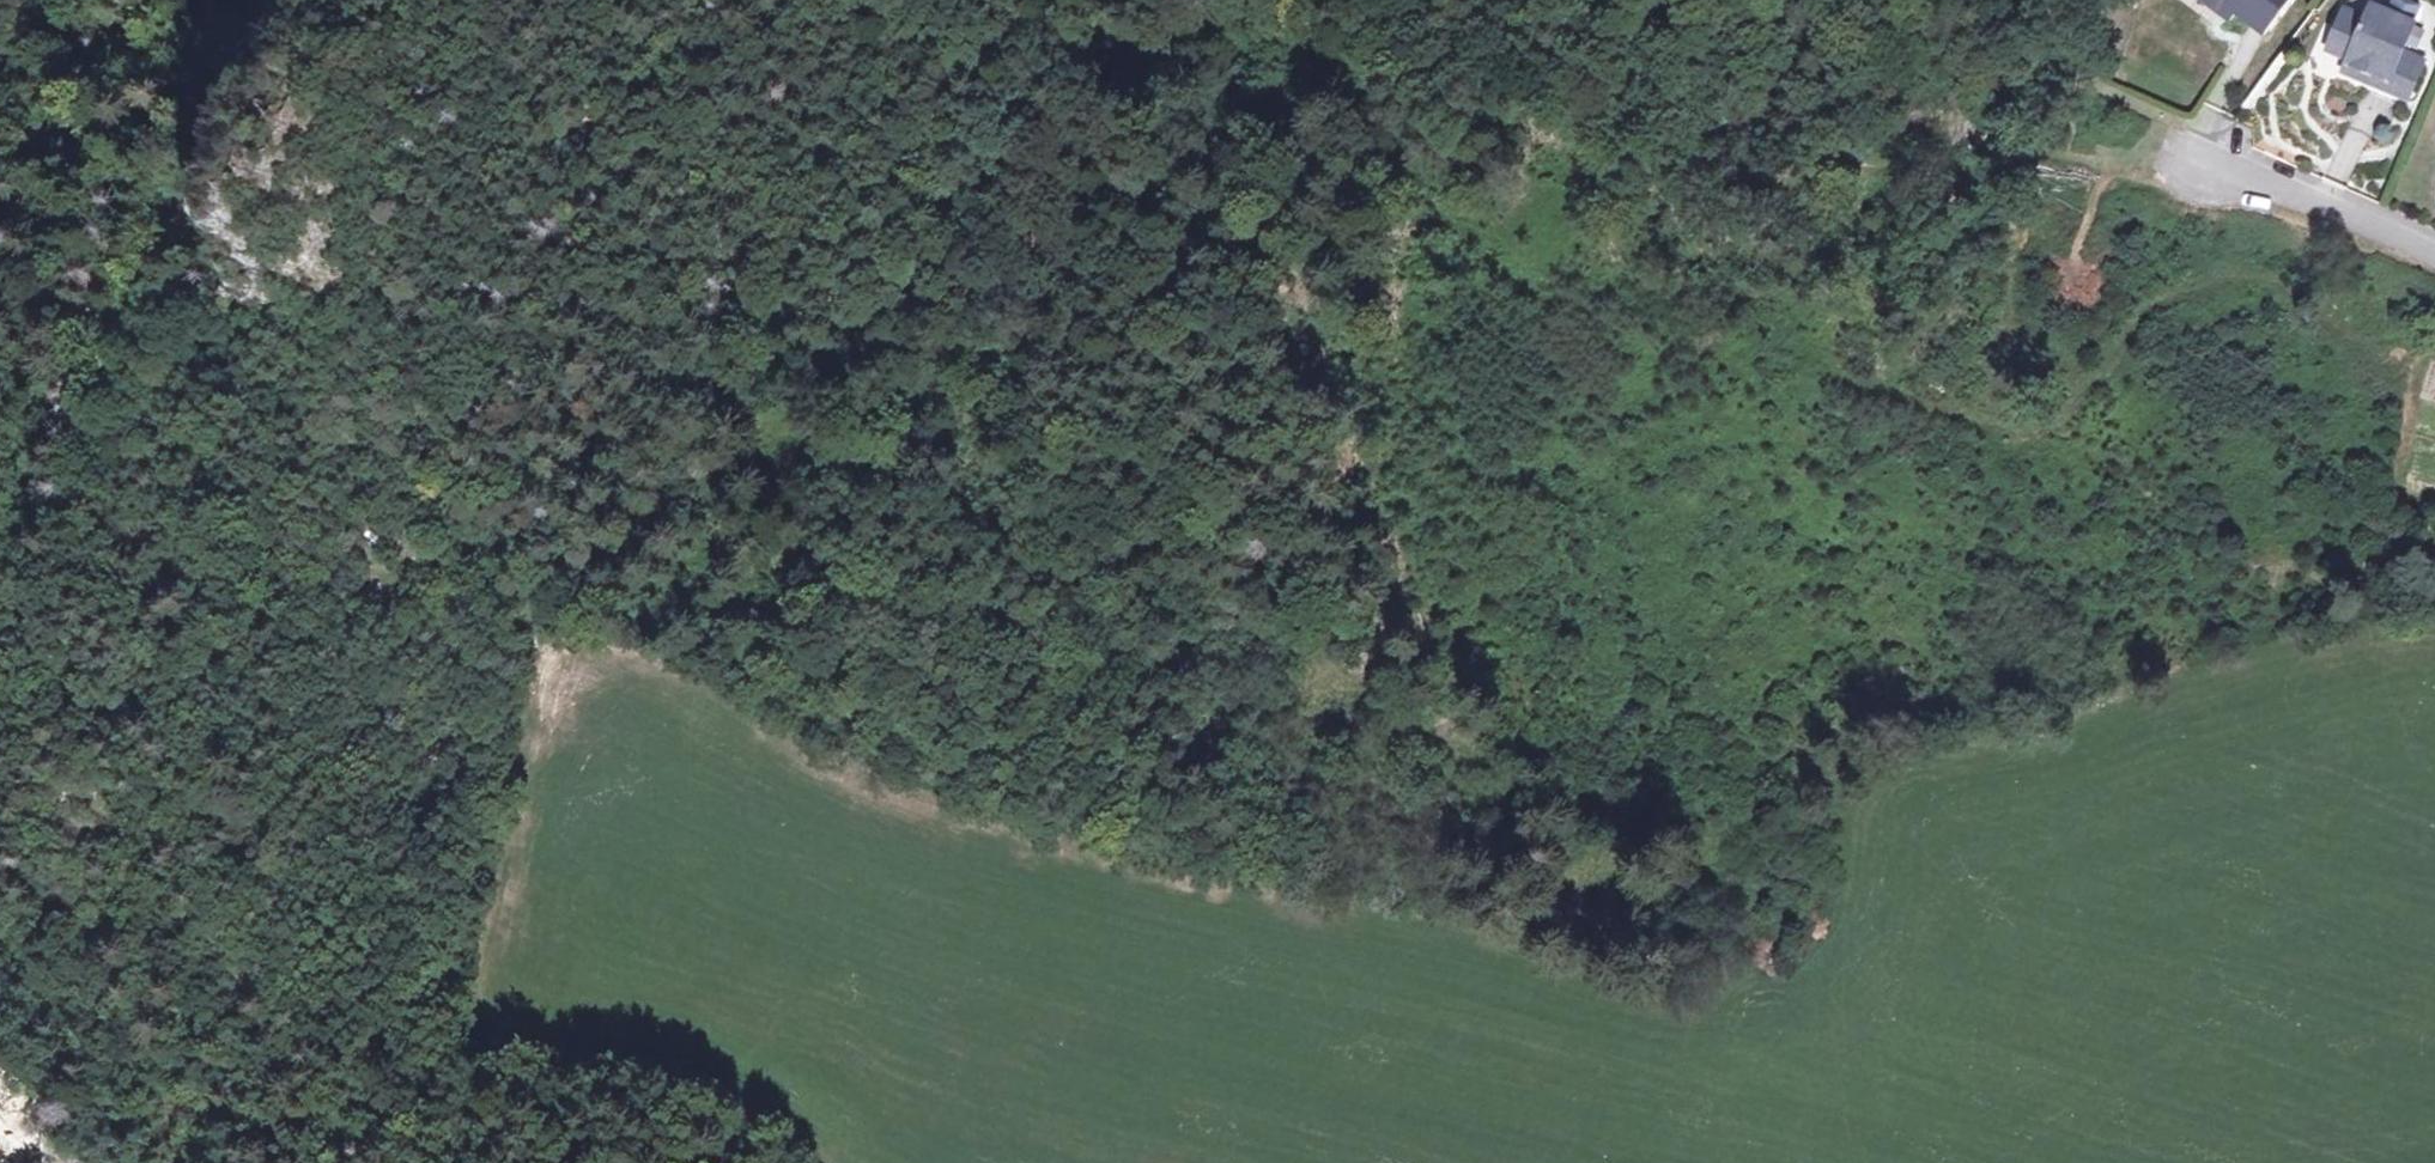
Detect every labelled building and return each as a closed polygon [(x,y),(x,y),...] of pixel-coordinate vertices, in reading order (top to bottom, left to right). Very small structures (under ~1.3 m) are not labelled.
[(2231,12),(2234,7),(2225,0),(2200,0),(2224,19),(2231,12)] [(2231,12),(2260,33),(2287,0),(2225,0),(2234,7),(2231,12)] [(2328,55),(2351,63),(2375,73),(2370,84),(2404,101),(2411,101),(2423,71),(2398,58),(2410,29),(2372,11),(2366,23),(2343,17),(2328,55)] [(2375,73),(2351,63),(2345,75),(2370,84),(2375,73)] [(2404,101),(2370,84),(2364,95),(2401,111),(2404,101)]
